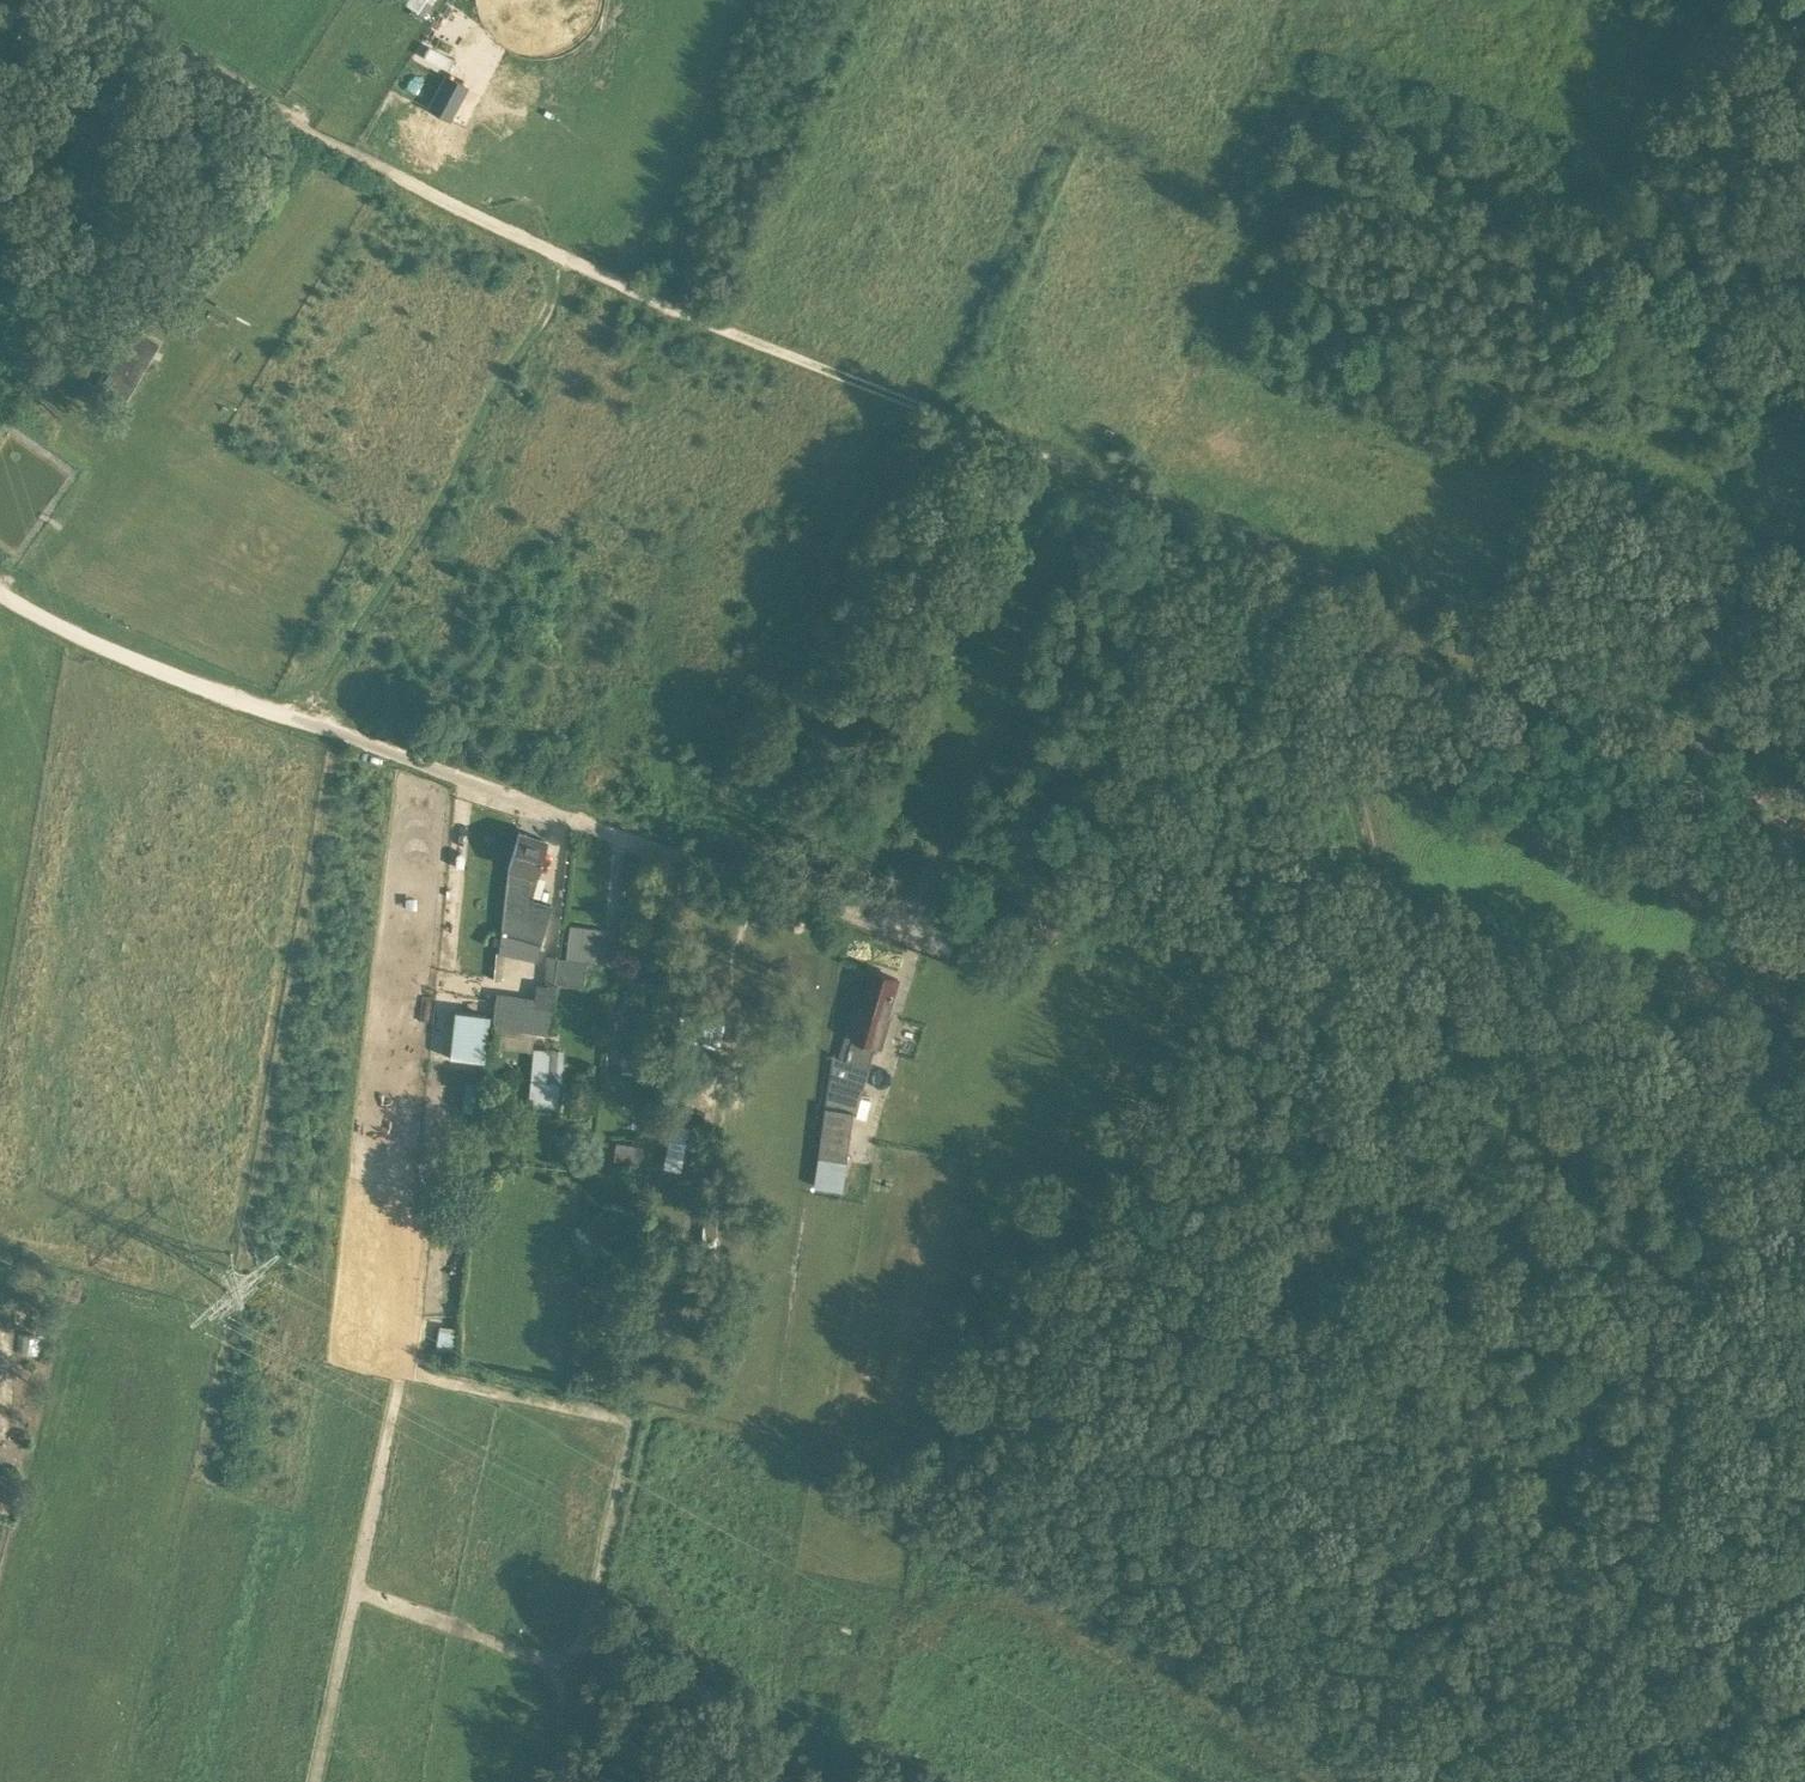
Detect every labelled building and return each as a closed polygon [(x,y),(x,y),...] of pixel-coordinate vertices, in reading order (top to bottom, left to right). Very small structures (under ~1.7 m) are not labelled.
[(433,15),(441,0),(414,0),(412,4),(433,15)] [(427,109),(450,121),(468,87),(445,75),(427,109)] [(101,388),(126,402),(159,344),(135,330),(136,328),(126,323),(111,348),(120,354),(101,388)] [(535,962),(552,905),(532,899),(537,878),(534,876),(545,840),(519,833),(508,868),(505,902),(499,953),(535,962)] [(602,965),(606,931),(569,926),(566,959),(556,958),(553,984),(582,988),(585,963),(602,965)] [(553,984),(556,958),(546,957),(542,982),(553,984)] [(848,1162),(855,1112),(876,1045),(870,1043),(879,1014),(887,1017),(898,979),(874,971),(847,1061),(834,1055),(819,1158),(847,1162),(848,1162)] [(548,1034),(555,988),(536,985),(534,998),(496,992),(492,1026),(494,1027),(491,1045),(531,1051),(534,1033),(548,1034)] [(658,1055),(660,1013),(644,1012),(643,1038),(622,1037),(621,1054),(658,1055)] [(454,1016),(449,1059),(485,1063),(490,1020),(454,1016)] [(558,1110),(563,1052),(534,1049),(529,1097),(534,1097),(534,1107),(558,1110)] [(639,1144),(616,1142),(615,1162),(637,1164),(639,1144)] [(584,1384),(586,1368),(574,1367),(572,1382),(584,1384)]
